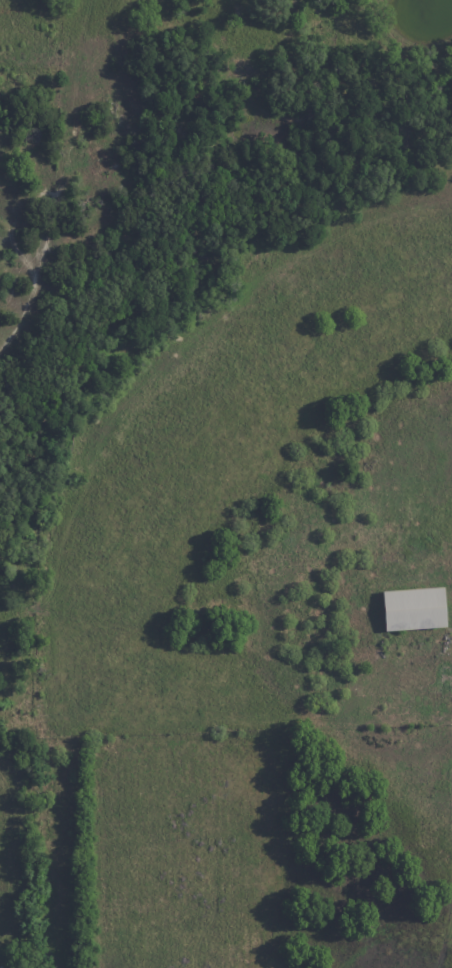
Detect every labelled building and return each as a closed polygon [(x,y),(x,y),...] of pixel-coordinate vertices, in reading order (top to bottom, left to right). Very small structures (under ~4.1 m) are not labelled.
[(446,602),(448,629),(387,633),(384,593),(446,589),(446,602)]
